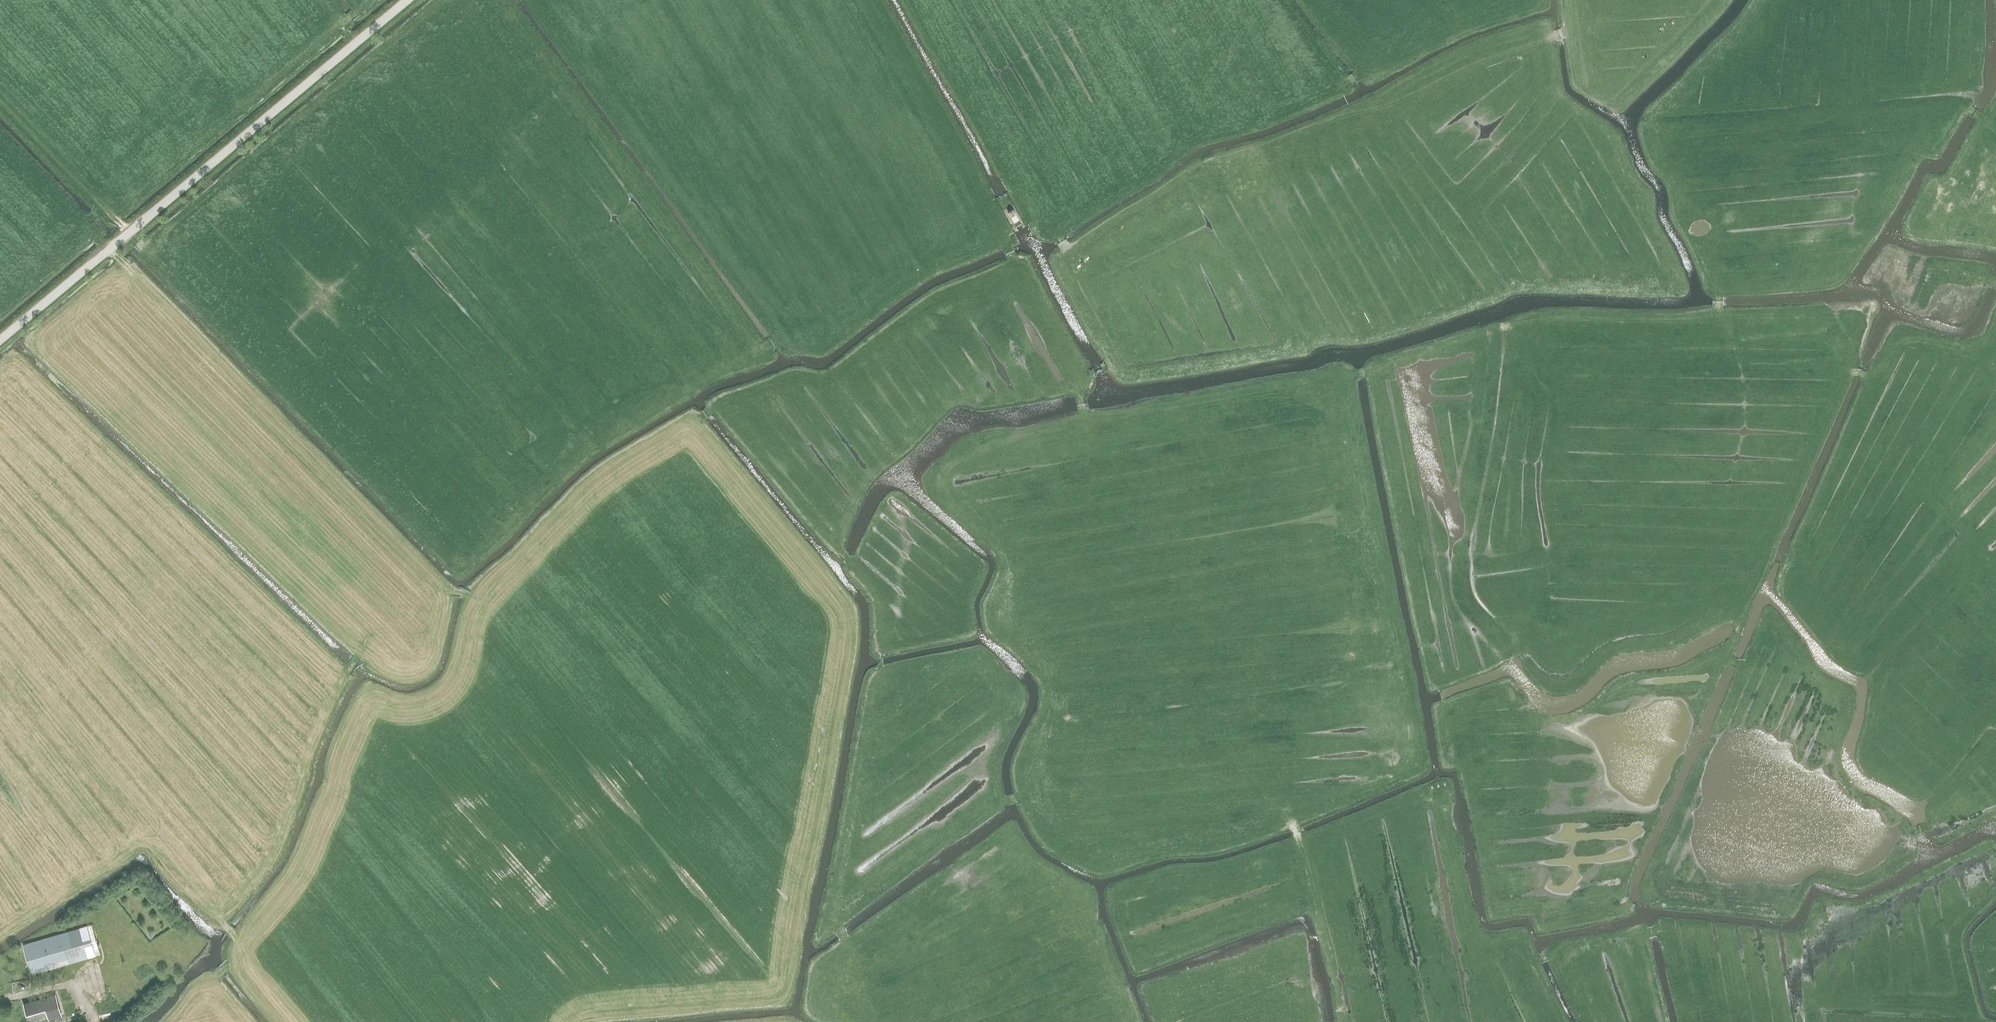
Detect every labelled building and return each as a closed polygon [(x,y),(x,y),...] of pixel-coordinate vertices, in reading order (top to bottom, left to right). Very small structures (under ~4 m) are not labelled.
[(1008,212),(1011,218),(1016,215),(1013,209),(1008,212)] [(32,974),(101,955),(92,925),(24,944),(32,974)] [(48,1020),(62,1016),(62,1015),(55,994),(56,994),(23,1003),(24,1003),(27,1014),(46,1008),(49,1019),(48,1019),(48,1020)]
